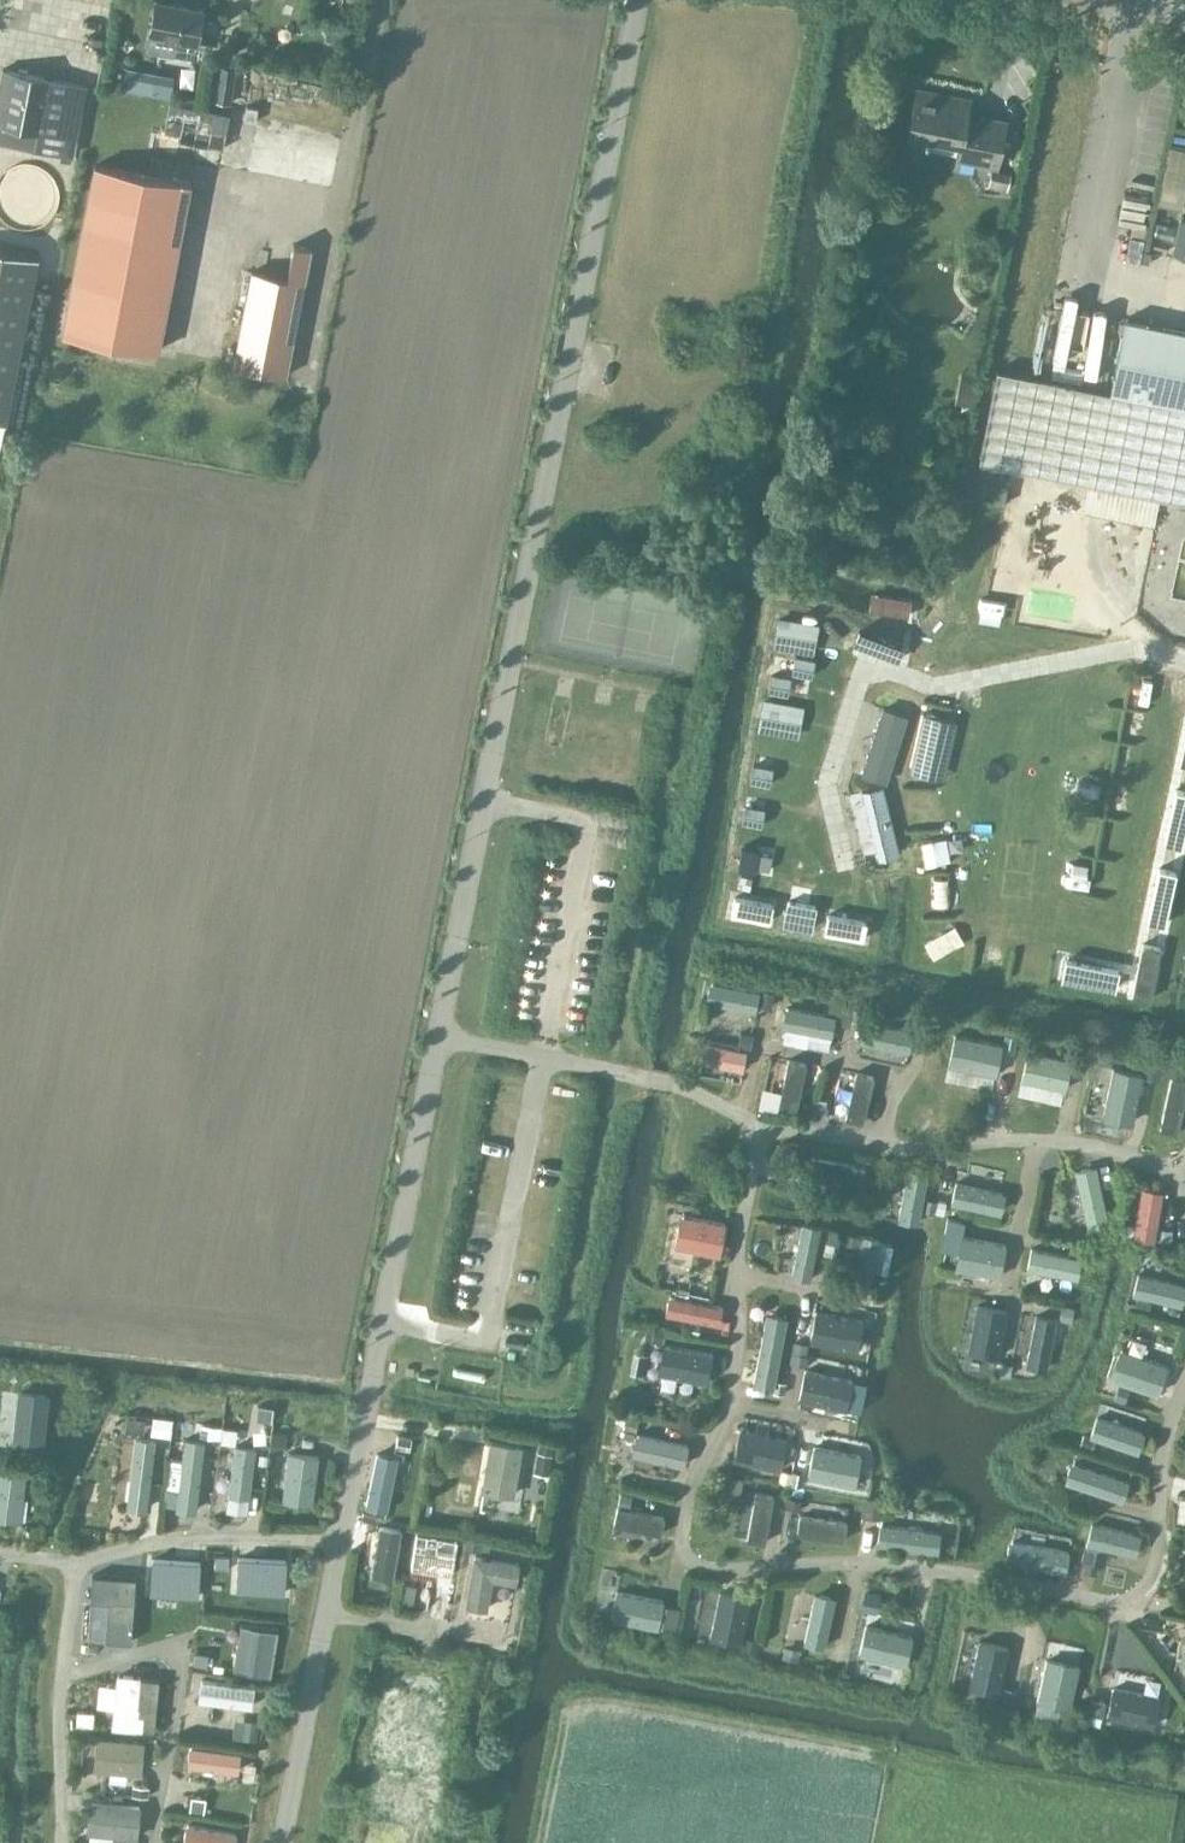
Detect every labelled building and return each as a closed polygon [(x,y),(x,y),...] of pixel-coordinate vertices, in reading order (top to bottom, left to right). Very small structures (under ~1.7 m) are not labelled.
[(151,34),(198,43),(204,10),(157,1),(151,34)] [(325,38),(355,42),(357,28),(327,24),(325,38)] [(218,64),(213,101),(232,104),(238,67),(218,64)] [(4,69),(0,87),(0,124),(77,139),(87,86),(4,69)] [(970,98),(917,87),(904,149),(925,153),(928,139),(958,145),(954,160),(997,168),(1006,121),(979,115),(978,121),(966,119),(970,98)] [(151,127),(146,151),(219,166),(230,113),(170,102),(164,130),(151,127)] [(190,184),(95,166),(64,331),(159,349),(190,184)] [(992,169),(988,186),(1007,190),(1010,173),(992,169)] [(285,374),(310,246),(294,243),(287,276),(252,269),(233,364),(285,374)] [(0,251),(0,422),(5,423),(38,259),(0,251)] [(979,462),(1184,503),(1184,331),(1125,319),(1110,392),(997,369),(979,462)] [(821,630),(784,623),(778,653),(815,661),(821,630)] [(799,714),(762,707),(756,737),(793,744),(799,714)] [(905,713),(887,708),(867,776),(885,781),(905,713)] [(958,722),(924,714),(910,771),(944,780),(958,722)] [(1179,772),(1167,828),(1184,832),(1184,773),(1179,772)] [(771,777),(754,773),(751,786),(768,790),(771,777)] [(900,854),(884,788),(866,792),(882,859),(900,854)] [(763,810),(745,806),(742,819),(760,823),(763,810)] [(1161,858),(1150,914),(1168,918),(1180,862),(1161,858)] [(1153,994),(1164,940),(1145,936),(1134,990),(1153,994)] [(1120,968),(1066,957),(1062,976),(1116,987),(1120,968)] [(759,991),(709,981),(705,1001),(755,1011),(759,991)] [(786,1005),(782,1025),(832,1034),(836,1014),(786,1005)] [(912,1030),(865,1021),(861,1040),(909,1049),(912,1030)] [(1002,1044),(953,1034),(947,1062),(996,1072),(1002,1044)] [(704,1042),(700,1060),(744,1069),(747,1051),(704,1042)] [(1071,1059),(1027,1051),(1022,1079),(1066,1087),(1071,1059)] [(788,1060),(779,1105),(796,1108),(806,1063),(788,1060)] [(1132,1122),(1142,1075),(1114,1069),(1104,1116),(1132,1122)] [(856,1072),(846,1117),(863,1121),(873,1076),(856,1072)] [(1171,1078),(1160,1129),(1177,1133),(1184,1098),(1184,1082),(1171,1078)] [(866,1164),(815,1154),(811,1174),(862,1184),(866,1164)] [(1096,1166),(1076,1170),(1086,1219),(1106,1215),(1096,1166)] [(928,1172),(908,1168),(898,1217),(919,1221),(928,1172)] [(955,1182),(951,1199),(1001,1211),(1005,1194),(955,1182)] [(1162,1191),(1143,1187),(1133,1236),(1152,1240),(1162,1191)] [(725,1222),(681,1214),(675,1246),(719,1254),(725,1222)] [(819,1232),(802,1229),(792,1276),(809,1279),(819,1232)] [(880,1235),(863,1231),(852,1287),(868,1290),(880,1235)] [(1006,1243),(962,1235),(956,1267),(1000,1275),(1006,1243)] [(1080,1256),(1031,1247),(1027,1267),(1076,1277),(1080,1256)] [(1139,1272),(1133,1292),(1180,1304),(1184,1287),(1184,1284),(1139,1272)] [(720,1322),(723,1305),(671,1295),(667,1312),(720,1322)] [(1007,1310),(977,1304),(967,1351),(997,1357),(1007,1310)] [(768,1311),(753,1384),(773,1388),(787,1315),(768,1311)] [(857,1349),(863,1319),(817,1311),(811,1340),(857,1349)] [(1055,1320),(1036,1316),(1026,1364),(1045,1368),(1055,1320)] [(712,1353),(665,1345),(659,1374),(707,1382),(712,1353)] [(1170,1364),(1122,1348),(1112,1377),(1161,1392),(1170,1364)] [(852,1380),(807,1371),(801,1399),(847,1407),(852,1380)] [(1146,1432),(1097,1415),(1091,1434),(1139,1451),(1146,1432)] [(785,1439),(742,1430),(736,1459),(779,1469),(785,1439)] [(683,1465),(687,1444),(637,1432),(632,1454),(683,1465)] [(156,1446),(137,1443),(128,1507),(147,1509),(156,1446)] [(199,1448),(183,1446),(176,1511),(192,1513),(199,1448)] [(860,1455),(816,1446),(810,1475),(855,1484),(860,1455)] [(248,1455),(235,1453),(229,1500),(242,1501),(248,1455)] [(1130,1480),(1072,1460),(1065,1480),(1123,1500),(1130,1480)] [(308,1462),(289,1461),(286,1504),(305,1505),(308,1462)] [(16,1519),(21,1475),(0,1472),(0,1517),(16,1519)] [(765,1543),(773,1496),(756,1493),(747,1539),(765,1543)] [(664,1517),(619,1507),(615,1524),(660,1533),(664,1517)] [(846,1522),(800,1516),(798,1532),(843,1539),(846,1522)] [(881,1522),(877,1543),(934,1552),(938,1531),(881,1522)] [(1140,1533),(1096,1522),(1091,1543),(1135,1554),(1140,1533)] [(1069,1551),(1013,1539),(1009,1559),(1065,1571),(1069,1551)] [(616,1591),(610,1618),(658,1628),(664,1601),(616,1591)] [(749,1600),(712,1592),(703,1637),(739,1644),(749,1600)] [(835,1596),(816,1592),(805,1642),(824,1646),(835,1596)] [(866,1624),(859,1654),(907,1664),(910,1649),(914,1635),(866,1624)] [(997,1694),(1008,1647),(979,1640),(969,1687),(997,1694)] [(1068,1708),(1078,1664),(1049,1658),(1039,1701),(1068,1708)] [(1160,1698),(1113,1688),(1108,1716),(1154,1725),(1160,1698)]
